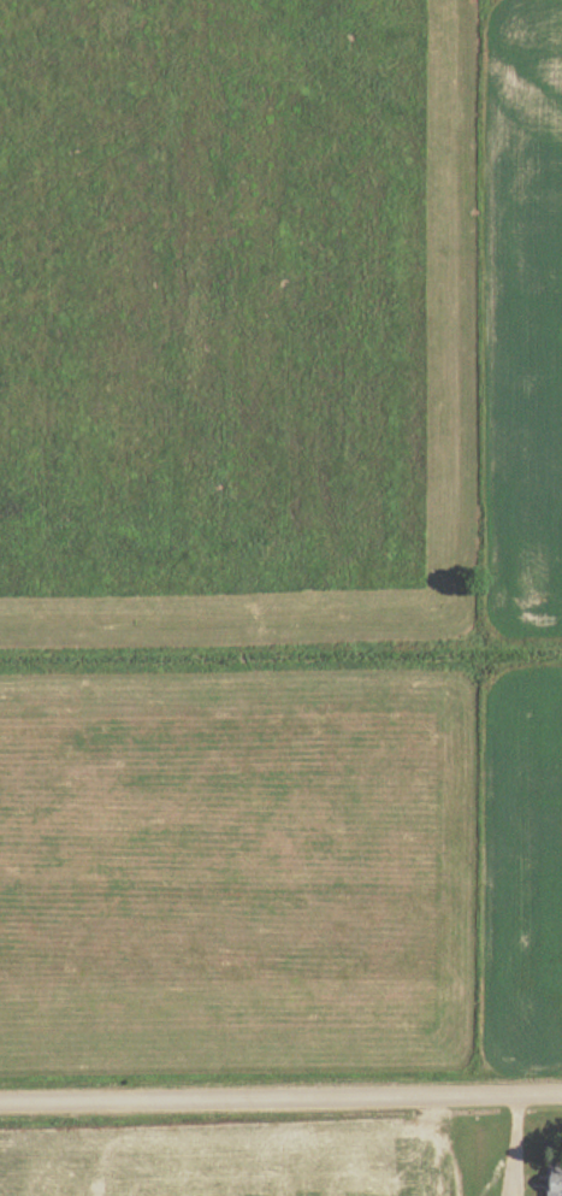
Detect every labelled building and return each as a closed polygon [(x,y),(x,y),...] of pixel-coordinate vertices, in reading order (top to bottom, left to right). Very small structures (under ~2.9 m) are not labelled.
[(552,1166),(552,1195),(561,1195),(561,1166),(552,1166)]
